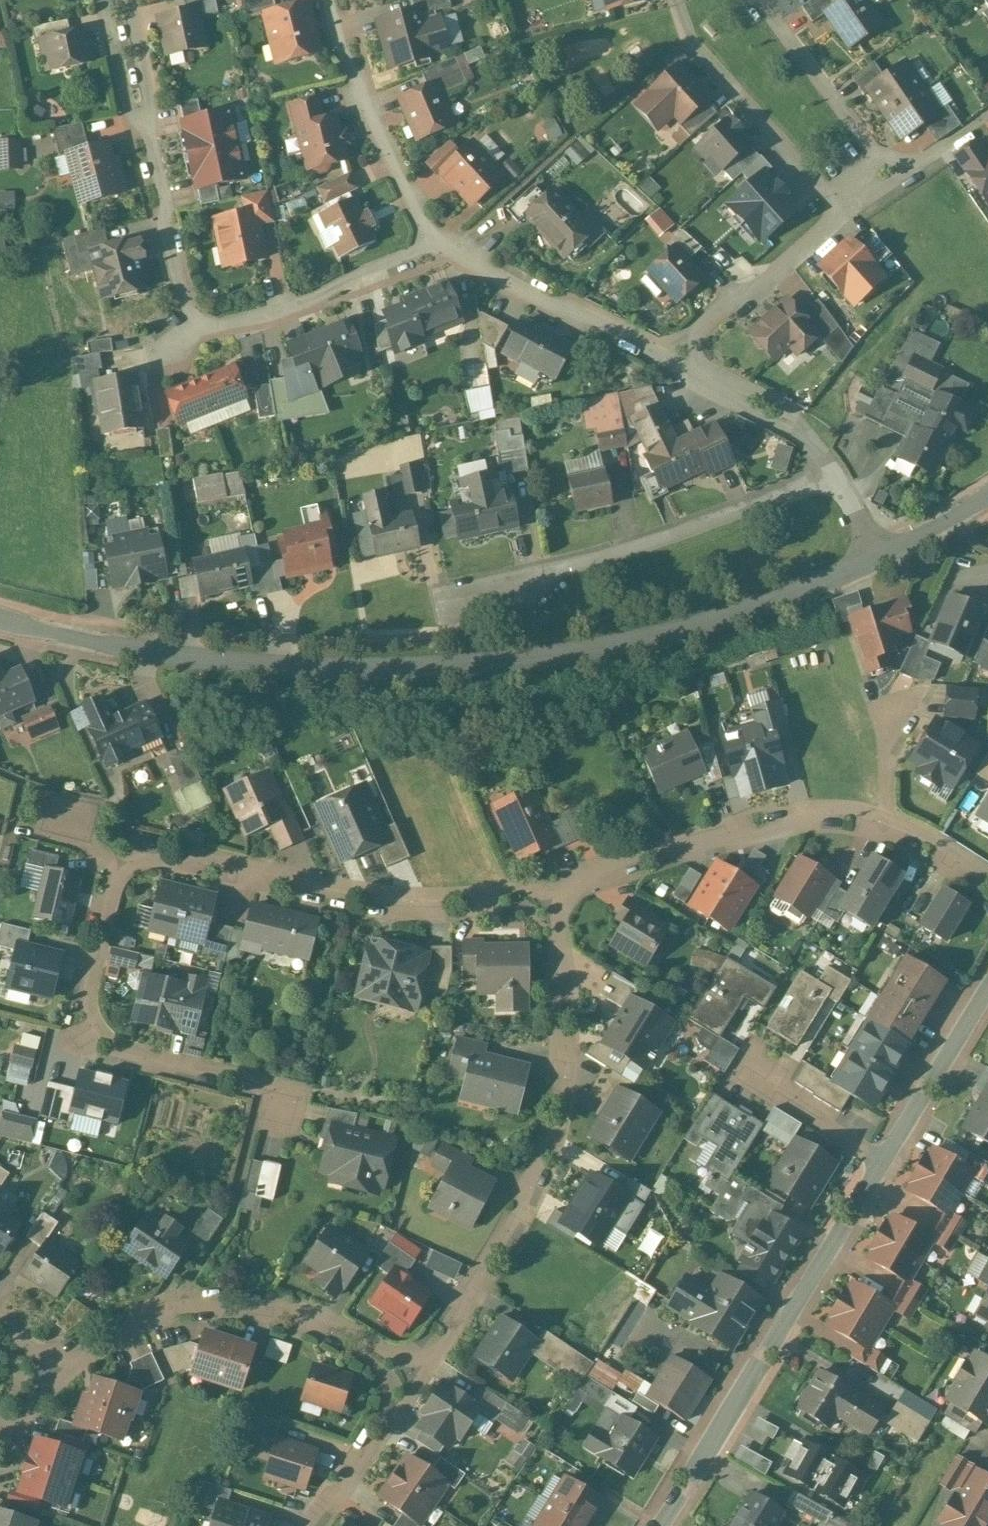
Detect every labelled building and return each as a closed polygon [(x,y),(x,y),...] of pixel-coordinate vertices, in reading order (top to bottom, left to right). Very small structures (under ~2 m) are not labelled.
[(215,0),(183,0),(186,11),(196,9),(198,17),(217,13),(215,0)] [(243,14),(275,5),(274,0),(239,0),(243,14)] [(413,10),(420,8),(422,15),(434,12),(450,8),(448,0),(411,0),(413,10)] [(608,10),(642,1),(642,0),(605,0),(608,10)] [(830,0),(811,0),(801,7),(812,23),(825,14),(824,13),(834,6),(830,0)] [(824,13),(825,14),(848,47),(880,25),(862,0),(843,0),(834,6),(824,13)] [(306,4),(264,14),(272,43),(279,48),(284,46),(287,60),(318,52),(306,4)] [(422,15),(420,8),(413,10),(410,11),(408,13),(378,21),(391,67),(413,61),(412,59),(431,54),(431,52),(446,48),(438,19),(436,20),(434,12),(422,15)] [(186,11),(158,17),(165,50),(180,46),(182,52),(204,48),(198,17),(196,9),(186,11)] [(66,21),(31,28),(34,43),(41,42),(41,41),(70,34),(66,21)] [(70,34),(41,41),(41,42),(45,62),(63,58),(65,67),(92,62),(85,31),(70,34)] [(685,59),(676,49),(661,62),(671,72),(678,66),(685,59)] [(454,58),(421,72),(426,87),(434,84),(439,95),(465,84),(454,58)] [(873,63),(851,78),(863,95),(868,92),(866,90),(883,78),(873,63)] [(883,78),(866,90),(868,92),(883,114),(922,88),(905,63),(883,78)] [(671,72),(651,90),(652,92),(665,106),(678,122),(679,123),(704,101),(707,98),(678,66),(671,72)] [(426,87),(399,98),(417,140),(452,125),(439,95),(434,84),(426,87)] [(922,88),(883,114),(900,139),(922,124),(939,112),(938,111),(922,88)] [(652,92),(634,108),(655,130),(659,126),(652,118),(665,106),(652,92)] [(196,100),(179,104),(183,122),(200,118),(196,100)] [(316,100),(291,106),(296,127),(321,121),(316,100)] [(704,101),(679,123),(678,122),(676,124),(689,138),(715,114),(704,101)] [(946,106),(938,111),(939,112),(922,124),(935,142),(960,126),(946,106)] [(183,122),(182,122),(189,155),(236,145),(229,112),(200,118),(183,122)] [(321,121),(296,127),(307,170),(310,169),(311,171),(316,174),(325,172),(329,167),(328,165),(346,160),(335,117),(321,121)] [(730,118),(697,148),(709,161),(711,159),(721,171),(722,170),(749,146),(750,145),(742,136),(745,134),(730,118)] [(81,124),(51,130),(58,157),(68,155),(67,154),(87,149),(81,124)] [(0,144),(0,169),(13,168),(12,143),(0,144)] [(502,177),(471,143),(453,159),(464,171),(451,183),(471,205),(502,177)] [(87,149),(67,154),(68,155),(80,204),(124,193),(120,176),(115,178),(106,144),(87,149)] [(236,145),(189,155),(197,189),(214,185),(244,179),(236,145)] [(749,146),(722,170),(732,182),(741,174),(759,157),(749,146)] [(761,157),(759,157),(741,174),(750,184),(764,172),(766,174),(772,169),(761,157)] [(453,159),(438,173),(448,185),(451,183),(464,171),(453,159)] [(750,184),(728,204),(761,241),(797,209),(766,174),(764,172),(750,184)] [(349,174),(317,189),(324,204),(348,193),(356,189),(349,174)] [(214,185),(197,189),(201,206),(218,202),(214,185)] [(533,187),(506,211),(517,223),(525,215),(543,198),(533,187)] [(14,204),(13,190),(0,190),(0,204),(14,204)] [(577,217),(552,190),(543,198),(525,215),(564,257),(580,242),(586,249),(603,233),(583,211),(577,217)] [(267,192),(240,197),(243,214),(255,212),(258,226),(273,223),(267,192)] [(329,210),(318,215),(326,231),(319,235),(326,249),(332,246),(339,259),(374,242),(368,229),(374,226),(367,211),(361,214),(353,198),(351,199),(348,193),(326,204),(329,210)] [(658,205),(644,219),(665,241),(680,227),(658,205)] [(243,214),(215,220),(224,267),(230,265),(234,268),(242,266),(244,262),(264,258),(258,226),(255,212),(243,214)] [(103,230),(73,237),(78,256),(90,253),(89,253),(88,252),(107,248),(103,230)] [(701,248),(681,230),(667,243),(672,249),(673,248),(686,262),(701,248)] [(874,233),(857,249),(872,266),(871,267),(875,270),(891,255),(874,233)] [(107,248),(88,252),(89,253),(90,253),(101,299),(100,299),(101,300),(147,288),(147,287),(146,288),(140,260),(143,259),(139,242),(135,243),(135,241),(135,240),(107,248)] [(276,244),(266,248),(273,270),(283,266),(276,244)] [(845,252),(841,247),(819,267),(842,293),(871,267),(872,266),(857,249),(856,248),(851,252),(845,252)] [(686,262),(673,248),(672,249),(648,270),(665,289),(677,302),(701,279),(686,262)] [(665,289),(650,272),(640,281),(656,298),(665,289)] [(447,285),(406,301),(407,305),(419,335),(420,335),(439,327),(441,331),(454,326),(452,322),(460,319),(447,285)] [(786,300),(749,333),(754,339),(754,343),(758,348),(763,348),(773,359),(788,345),(797,356),(819,336),(786,300)] [(407,305),(384,314),(391,331),(387,333),(395,353),(402,351),(402,352),(416,347),(415,345),(423,342),(420,335),(419,335),(407,305)] [(507,327),(481,313),(477,313),(482,344),(494,351),(507,327)] [(520,322),(503,353),(540,372),(537,378),(550,385),(569,348),(520,322)] [(346,323),(287,346),(300,378),(359,355),(346,323)] [(903,342),(893,362),(892,362),(880,387),(897,396),(904,381),(901,380),(912,357),(916,359),(920,351),(903,342)] [(99,354),(72,358),(74,374),(102,370),(99,354)] [(916,359),(912,357),(901,380),(904,381),(929,393),(940,371),(916,359)] [(233,368),(165,395),(178,424),(244,398),(233,368)] [(134,376),(95,382),(104,435),(142,429),(134,376)] [(285,382),(269,385),(274,416),(290,414),(285,382)] [(269,385),(253,387),(258,419),(274,416),(269,385)] [(489,386),(463,391),(468,413),(492,409),(489,386)] [(878,387),(864,417),(863,417),(862,419),(863,419),(862,419),(865,420),(878,426),(877,427),(881,428),(897,396),(880,387),(878,387)] [(974,414),(935,395),(921,423),(913,419),(903,438),(912,443),(909,448),(936,461),(938,456),(940,457),(941,456),(940,455),(954,427),(965,432),(974,414)] [(658,408),(632,420),(649,455),(675,443),(669,430),(658,408)] [(686,421),(669,430),(675,443),(691,435),(691,436),(693,435),(692,433),(686,421)] [(731,463),(712,424),(692,433),(693,435),(691,436),(707,468),(705,469),(708,474),(731,463)] [(157,429),(158,454),(171,454),(169,428),(157,429)] [(622,428),(595,433),(598,451),(625,446),(622,428)] [(509,430),(493,433),(496,452),(523,447),(522,436),(510,438),(509,430)] [(649,455),(647,456),(654,471),(663,489),(664,489),(705,469),(707,468),(691,436),(691,435),(675,443),(649,455)] [(523,447),(496,452),(500,476),(527,471),(523,447)] [(415,464),(400,467),(402,475),(388,477),(392,498),(420,492),(415,464)] [(603,470),(567,479),(574,512),(611,504),(603,470)] [(654,471),(639,479),(650,502),(667,494),(664,489),(663,489),(654,471)] [(239,474),(193,483),(197,501),(243,492),(239,474)] [(471,503),(457,506),(456,502),(449,504),(458,541),(480,535),(480,534),(516,526),(509,492),(499,495),(494,474),(465,480),(465,481),(466,481),(470,501),(471,501),(471,503)] [(383,494),(363,498),(369,525),(368,525),(375,555),(375,557),(417,548),(410,515),(389,520),(383,494)] [(157,539),(147,541),(146,533),(130,536),(127,523),(127,524),(138,582),(165,577),(159,549),(157,539)] [(129,536),(113,539),(103,541),(112,587),(138,582),(127,524),(129,536)] [(368,525),(356,528),(362,558),(375,555),(368,525)] [(321,532),(278,542),(283,561),(286,576),(286,577),(329,568),(321,532)] [(253,536),(238,539),(241,551),(242,551),(246,569),(260,566),(253,536)] [(176,574),(171,547),(159,549),(165,576),(176,574)] [(241,551),(193,562),(201,597),(249,586),(250,586),(246,569),(242,551),(241,551)] [(260,566),(266,594),(280,591),(277,578),(286,576),(283,561),(260,566)] [(260,566),(246,569),(250,586),(249,586),(252,597),(266,594),(260,566)] [(983,609),(949,595),(929,642),(929,643),(930,643),(962,657),(983,609)] [(904,601),(850,619),(867,672),(888,666),(884,654),(889,653),(887,647),(898,644),(895,636),(902,634),(900,628),(906,626),(904,620),(909,619),(904,601)] [(915,636),(905,658),(921,665),(930,643),(929,643),(929,642),(915,636)] [(973,663),(983,669),(982,670),(987,673),(987,644),(982,641),(973,663)] [(2,677),(0,672),(0,727),(1,729),(13,723),(8,712),(32,701),(19,670),(2,677)] [(975,690),(947,687),(944,718),(972,721),(975,690)] [(101,700),(80,709),(106,767),(125,759),(123,753),(122,754),(107,721),(110,720),(101,700)] [(780,702),(758,709),(762,724),(769,722),(774,740),(790,736),(780,702)] [(110,720),(107,721),(122,754),(123,753),(160,737),(146,704),(110,720)] [(50,708),(22,720),(30,740),(58,729),(50,708)] [(977,746),(935,720),(910,761),(921,768),(919,771),(939,784),(941,780),(952,787),(977,746)] [(762,724),(722,735),(725,748),(733,776),(736,776),(742,798),(786,785),(780,764),(781,763),(774,740),(769,722),(762,724)] [(686,734),(656,747),(657,750),(656,750),(658,755),(659,754),(660,756),(645,762),(658,792),(701,773),(702,773),(693,751),(686,734)] [(721,780),(711,744),(693,751),(702,773),(701,773),(707,786),(721,780)] [(200,781),(187,750),(168,758),(182,789),(200,781)] [(986,754),(974,774),(975,775),(978,770),(987,776),(987,755),(986,754)] [(247,782),(250,788),(229,797),(246,835),(269,825),(286,817),(283,811),(266,773),(247,782)] [(355,790),(336,799),(339,805),(320,813),(340,856),(374,841),(376,847),(387,842),(381,829),(369,800),(361,804),(355,790)] [(532,794),(497,809),(518,856),(547,843),(553,840),(546,826),(532,794)] [(286,817),(269,825),(279,849),(301,839),(288,809),(283,811),(286,817)] [(564,818),(546,826),(553,840),(547,843),(552,852),(575,841),(564,818)] [(409,858),(394,823),(381,829),(387,842),(376,847),(386,868),(409,858)] [(5,846),(2,860),(7,861),(10,847),(5,846)] [(764,857),(753,850),(742,869),(752,876),(757,867),(758,867),(764,857)] [(58,857),(32,851),(28,865),(45,869),(45,868),(54,870),(58,857)] [(871,857),(848,895),(838,889),(822,914),(837,923),(846,908),(872,924),(901,876),(871,857)] [(828,878),(799,860),(779,891),(793,900),(790,906),(806,916),(812,908),(830,879),(828,878)] [(754,886),(717,863),(689,907),(727,931),(754,886)] [(758,867),(757,867),(752,876),(761,881),(766,872),(758,867)] [(54,870),(45,868),(45,869),(33,918),(68,927),(80,877),(54,870)] [(700,876),(689,869),(677,888),(688,895),(700,876)] [(841,883),(829,876),(828,878),(830,879),(812,908),(822,914),(838,889),(841,883)] [(214,897),(160,884),(149,930),(176,937),(174,947),(177,951),(198,956),(201,943),(203,944),(208,923),(214,897)] [(688,895),(677,888),(672,897),(683,903),(688,895)] [(967,905),(942,890),(920,927),(944,942),(967,905)] [(793,900),(779,891),(769,907),(770,912),(779,917),(783,916),(797,925),(802,924),(806,916),(790,906),(793,900)] [(628,899),(620,912),(628,917),(633,908),(653,921),(656,916),(628,899)] [(268,910),(251,906),(241,949),(258,953),(259,947),(268,910)] [(653,921),(633,908),(628,917),(622,927),(618,927),(619,931),(611,945),(644,965),(666,929),(653,921)] [(822,914),(812,908),(806,916),(817,922),(822,914)] [(316,922),(268,910),(259,947),(307,959),(316,922)] [(232,929),(208,923),(203,944),(201,943),(198,956),(198,957),(223,963),(232,929)] [(1,924),(0,927),(0,947),(15,951),(17,945),(26,947),(30,931),(1,924)] [(481,941),(463,941),(463,975),(477,975),(477,948),(481,948),(481,941)] [(407,943),(404,945),(402,950),(380,944),(374,949),(373,953),(370,952),(366,954),(357,993),(359,997),(377,1001),(380,1000),(411,1007),(415,990),(422,992),(425,977),(426,973),(419,972),(424,952),(420,946),(407,943)] [(26,947),(17,945),(15,951),(6,987),(51,997),(61,955),(26,947)] [(451,947),(431,947),(424,952),(419,972),(426,973),(425,977),(449,983),(451,974),(451,947)] [(497,993),(510,954),(510,948),(481,948),(477,948),(477,975),(478,994),(497,993)] [(510,954),(497,993),(498,1012),(525,1012),(525,993),(527,993),(526,953),(510,954)] [(771,986),(724,958),(686,1019),(717,1038),(718,1037),(743,996),(759,1006),(771,986)] [(937,979),(903,958),(890,980),(892,981),(881,999),(883,1000),(869,1022),(905,1044),(924,1013),(922,1012),(934,994),(930,991),(937,979)] [(850,981),(827,967),(817,982),(831,991),(826,998),(836,1004),(850,981)] [(817,982),(800,972),(786,995),(792,999),(784,1013),(778,1009),(766,1028),(796,1047),(826,998),(831,991),(817,982)] [(638,989),(612,973),(599,995),(623,1010),(630,999),(632,1000),(638,989)] [(188,987),(164,981),(161,990),(143,985),(134,1021),(158,1027),(157,1031),(186,1038),(194,1003),(185,1001),(188,987)] [(623,1010),(602,1044),(643,1070),(649,1061),(650,1061),(652,1058),(651,1058),(659,1043),(670,1025),(670,1026),(671,1024),(632,1000),(630,999),(623,1010)] [(905,1044),(869,1022),(851,1053),(853,1054),(890,1077),(892,1074),(890,1073),(907,1045),(905,1044)] [(738,1050),(718,1037),(717,1038),(710,1050),(730,1062),(738,1050)] [(527,1068),(483,1057),(486,1045),(457,1038),(448,1077),(465,1081),(463,1090),(479,1094),(477,1103),(516,1112),(527,1068)] [(8,1082),(31,1083),(34,1045),(11,1043),(8,1082)] [(730,1062),(710,1050),(703,1061),(723,1073),(730,1062)] [(890,1077),(853,1054),(834,1084),(850,1095),(871,1107),(890,1077)] [(850,1095),(834,1084),(824,1077),(825,1075),(805,1063),(793,1082),(812,1094),(811,1096),(839,1113),(850,1095)] [(985,1067),(972,1089),(983,1096),(987,1089),(987,1090),(987,1069),(985,1067)] [(630,1083),(605,1068),(588,1094),(607,1106),(617,1089),(624,1094),(630,1083)] [(73,1114),(117,1124),(127,1084),(80,1072),(76,1090),(70,1113),(73,1114)] [(71,1125),(73,1114),(70,1113),(76,1090),(48,1083),(39,1117),(71,1125)] [(624,1094),(617,1089),(607,1106),(588,1136),(622,1157),(630,1143),(637,1147),(657,1114),(624,1094)] [(987,1089),(983,1096),(963,1129),(987,1144),(987,1090),(987,1089)] [(749,1118),(722,1101),(723,1101),(711,1094),(683,1139),(695,1147),(700,1138),(721,1151),(709,1172),(712,1174),(709,1178),(708,1177),(706,1180),(708,1181),(704,1187),(718,1196),(719,1196),(731,1176),(762,1125),(749,1117),(749,1118)] [(37,1118),(15,1112),(18,1102),(4,1098),(0,1115),(0,1135),(31,1142),(37,1118)] [(798,1123),(773,1108),(763,1123),(789,1139),(798,1123)] [(357,1115),(327,1109),(323,1124),(352,1131),(357,1115)] [(352,1131),(323,1124),(320,1139),(328,1141),(321,1171),(335,1174),(336,1169),(346,1171),(343,1186),(363,1191),(366,1182),(382,1186),(394,1142),(352,1131)] [(431,1154),(440,1134),(421,1126),(412,1146),(431,1154)] [(833,1164),(794,1140),(786,1153),(791,1156),(772,1187),(807,1208),(819,1189),(818,1188),(833,1164)] [(471,1160),(442,1145),(431,1166),(446,1175),(452,1163),(466,1171),(471,1160)] [(964,1167),(933,1149),(928,1157),(925,1155),(917,1168),(916,1168),(958,1193),(969,1174),(970,1172),(971,1171),(964,1167)] [(971,1155),(964,1167),(971,1171),(970,1172),(969,1174),(987,1185),(987,1184),(987,1164),(971,1155)] [(265,1164),(251,1160),(243,1191),(258,1195),(265,1164)] [(466,1171),(452,1163),(446,1175),(434,1200),(449,1208),(446,1215),(470,1227),(492,1184),(466,1171)] [(0,1168),(0,1187),(9,1174),(0,1168)] [(958,1193),(916,1168),(917,1169),(909,1181),(912,1183),(907,1192),(938,1210),(945,1214),(946,1212),(958,1193)] [(613,1189),(590,1175),(562,1220),(601,1244),(628,1200),(628,1199),(613,1189)] [(650,1192),(622,1175),(613,1189),(628,1199),(628,1200),(640,1208),(650,1192)] [(782,1207),(731,1176),(719,1196),(718,1196),(709,1211),(725,1222),(734,1220),(744,1204),(751,1208),(753,1205),(775,1219),(782,1207)] [(775,1219),(753,1205),(751,1208),(736,1233),(753,1243),(748,1250),(745,1248),(744,1251),(746,1253),(741,1261),(759,1272),(772,1280),(800,1234),(775,1219)] [(2,1249),(18,1225),(7,1218),(11,1213),(0,1206),(0,1248),(2,1249)] [(222,1220),(208,1210),(189,1237),(204,1247),(222,1220)] [(965,1223),(946,1212),(945,1214),(938,1210),(931,1222),(956,1238),(965,1223)] [(42,1213),(25,1238),(40,1248),(46,1240),(57,1223),(42,1213)] [(187,1243),(147,1216),(125,1249),(164,1277),(187,1243)] [(923,1234),(893,1216),(888,1225),(884,1223),(877,1235),(876,1236),(918,1260),(929,1241),(930,1239),(923,1234)] [(956,1238),(931,1222),(923,1234),(930,1239),(929,1241),(948,1252),(956,1238)] [(366,1253),(330,1228),(306,1263),(322,1273),(315,1284),(335,1297),(342,1287),(343,1287),(356,1267),(355,1266),(361,1256),(363,1257),(366,1253)] [(416,1255),(421,1246),(394,1233),(390,1243),(416,1255)] [(918,1260),(876,1236),(869,1249),(872,1250),(867,1259),(898,1278),(905,1282),(906,1279),(918,1260)] [(46,1240),(40,1248),(22,1275),(56,1298),(80,1263),(46,1240)] [(415,1261),(389,1243),(373,1265),(390,1276),(394,1271),(403,1277),(415,1261)] [(432,1249),(425,1266),(454,1278),(461,1261),(432,1249)] [(987,1287),(987,1259),(976,1281),(987,1287)] [(759,1272),(741,1261),(735,1272),(752,1283),(759,1272)] [(403,1277),(394,1271),(390,1276),(373,1301),(407,1325),(428,1295),(403,1277)] [(625,1272),(581,1342),(612,1361),(656,1291),(625,1272)] [(760,1301),(720,1276),(710,1293),(686,1278),(668,1306),(692,1321),(691,1322),(731,1347),(760,1301)] [(925,1290),(906,1279),(905,1282),(898,1278),(891,1290),(916,1305),(925,1290)] [(883,1302),(852,1284),(847,1292),(844,1290),(837,1303),(836,1303),(878,1328),(889,1309),(890,1306),(883,1302)] [(916,1305),(891,1290),(883,1302),(890,1306),(889,1309),(908,1320),(916,1305)] [(878,1328),(836,1303),(836,1304),(829,1316),(832,1318),(827,1327),(858,1345),(865,1349),(866,1347),(878,1328)] [(536,1342),(501,1319),(500,1321),(502,1322),(489,1341),(487,1339),(475,1357),(498,1372),(503,1365),(515,1373),(528,1353),(536,1342)] [(536,1342),(528,1353),(577,1386),(575,1389),(575,1390),(584,1376),(592,1364),(543,1331),(536,1342)] [(223,1339),(204,1333),(200,1346),(193,1368),(206,1372),(204,1378),(237,1389),(237,1390),(239,1390),(253,1348),(236,1343),(236,1342),(234,1341),(234,1342),(225,1339),(225,1338),(223,1338),(223,1339)] [(189,1343),(163,1350),(173,1373),(193,1368),(200,1346),(189,1343)] [(269,1343),(264,1357),(275,1361),(279,1346),(269,1343)] [(884,1359),(866,1347),(865,1349),(858,1345),(850,1358),(876,1373),(884,1359)] [(290,1350),(279,1346),(275,1361),(285,1364),(290,1350)] [(151,1353),(129,1363),(131,1368),(142,1391),(163,1380),(151,1353)] [(718,1366),(700,1354),(691,1368),(710,1380),(718,1366)] [(672,1356),(646,1398),(684,1421),(710,1380),(691,1368),(672,1356)] [(964,1385),(959,1382),(947,1401),(978,1420),(985,1424),(987,1419),(987,1361),(981,1357),(964,1385)] [(351,1378),(313,1366),(302,1400),(322,1406),(323,1409),(333,1412),(336,1411),(340,1412),(351,1378)] [(95,1380),(89,1398),(84,1396),(80,1408),(81,1408),(76,1425),(76,1426),(87,1430),(120,1441),(127,1418),(129,1418),(137,1394),(137,1393),(142,1391),(131,1368),(126,1385),(122,1384),(122,1383),(109,1379),(108,1384),(95,1380)] [(882,1412),(849,1392),(850,1390),(819,1372),(806,1393),(804,1392),(795,1408),(797,1409),(796,1409),(827,1428),(835,1414),(868,1434),(878,1419),(882,1412)] [(611,1393),(584,1376),(575,1390),(602,1406),(601,1407),(602,1408),(611,1393)] [(469,1400),(443,1382),(421,1414),(426,1417),(417,1429),(444,1446),(447,1448),(455,1437),(459,1440),(469,1425),(470,1424),(465,1420),(474,1406),(479,1410),(480,1408),(469,1400)] [(506,1404),(479,1386),(469,1400),(480,1408),(479,1410),(494,1420),(490,1425),(491,1425),(492,1425),(497,1418),(504,1407),(506,1404)] [(930,1421),(897,1401),(888,1416),(882,1412),(878,1419),(917,1443),(930,1421)] [(978,1420),(951,1403),(944,1415),(975,1434),(976,1432),(972,1430),(978,1420)] [(479,1410),(474,1406),(465,1420),(470,1424),(469,1425),(485,1435),(491,1425),(490,1425),(494,1420),(479,1410)] [(525,1421),(504,1407),(497,1418),(518,1432),(525,1421)] [(280,1422),(246,1411),(240,1430),(274,1441),(280,1422)] [(755,1417),(752,1427),(773,1435),(777,1426),(755,1417)] [(654,1439),(621,1418),(609,1438),(598,1456),(631,1476),(654,1439)] [(76,1425),(59,1419),(54,1433),(60,1435),(82,1442),(87,1430),(76,1426),(76,1425)] [(594,1429),(584,1446),(598,1455),(598,1456),(609,1438),(594,1429)] [(444,1446),(421,1431),(414,1440),(437,1456),(444,1446)] [(82,1442),(60,1435),(56,1447),(81,1455),(84,1456),(88,1444),(82,1442)] [(56,1447),(35,1440),(29,1461),(26,1460),(22,1471),(25,1472),(18,1493),(39,1500),(64,1508),(81,1455),(56,1447)] [(315,1452),(276,1440),(264,1476),(303,1489),(315,1452)] [(800,1440),(781,1475),(842,1509),(849,1496),(854,1499),(866,1477),(800,1440)] [(430,1472),(407,1456),(393,1477),(431,1503),(445,1483),(445,1482),(430,1472)] [(957,1457),(955,1456),(938,1484),(948,1490),(959,1488),(964,1491),(976,1471),(956,1459),(957,1457)] [(464,1475),(440,1458),(430,1472),(445,1482),(445,1483),(454,1490),(464,1475)] [(958,1500),(953,1496),(942,1515),(947,1518),(942,1525),(943,1525),(984,1525),(987,1519),(987,1478),(977,1472),(978,1470),(977,1469),(964,1491),(958,1500)] [(604,1488),(579,1472),(572,1483),(598,1498),(604,1488)] [(431,1503),(393,1477),(379,1498),(402,1514),(417,1524),(418,1523),(431,1503)] [(564,1478),(549,1503),(587,1525),(588,1525),(592,1520),(591,1519),(601,1501),(598,1498),(572,1483),(564,1478)] [(230,1491),(199,1481),(191,1504),(216,1512),(219,1503),(226,1505),(230,1491)] [(39,1500),(18,1493),(11,1490),(7,1502),(8,1503),(35,1511),(39,1500)] [(831,1514),(792,1492),(785,1504),(825,1525),(831,1514)] [(750,1494),(732,1525),(730,1524),(729,1525),(773,1525),(781,1513),(750,1494)] [(0,1500),(0,1512),(5,1514),(8,1503),(7,1502),(0,1500)] [(219,1503),(216,1512),(211,1525),(266,1525),(268,1519),(226,1505),(219,1503)] [(549,1503),(535,1525),(587,1525),(549,1503)] [(0,1512),(0,1525),(34,1525),(35,1524),(5,1514),(0,1512)] [(402,1514),(393,1525),(422,1525),(418,1523),(417,1524),(402,1514)]
